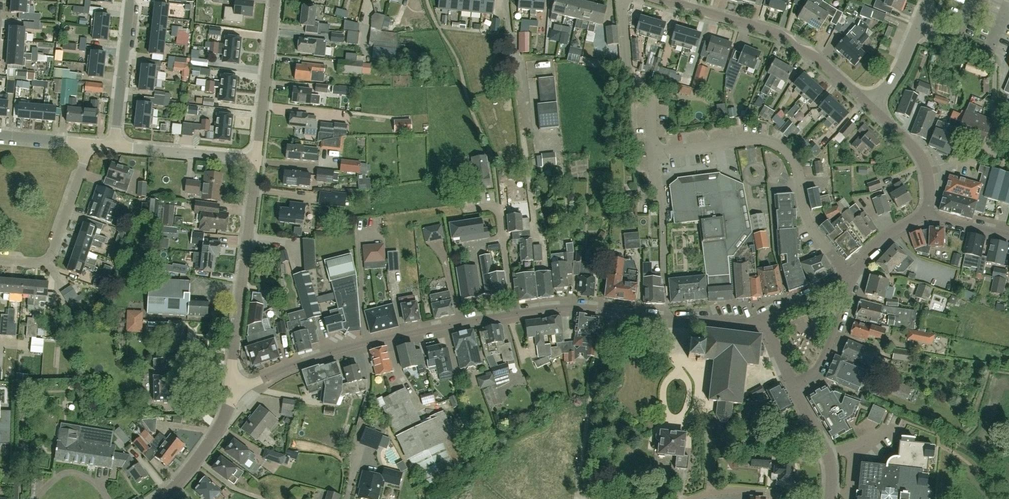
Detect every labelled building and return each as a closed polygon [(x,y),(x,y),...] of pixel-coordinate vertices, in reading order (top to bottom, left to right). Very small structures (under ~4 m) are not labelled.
[(29,1),(19,0),(12,0),(11,12),(19,13),(19,20),(24,20),(34,21),(40,21),(41,14),(28,13),(29,6),(31,7),(32,1),(29,1)] [(449,9),(450,0),(439,0),(438,8),(449,9)] [(449,9),(460,10),(461,0),(450,0),(449,9)] [(460,10),(470,12),(472,0),(461,0),(460,10)] [(470,12),(481,13),(482,0),(472,0),(470,12)] [(481,13),(492,14),(494,0),(482,0),(481,13)] [(530,11),(531,0),(518,0),(517,9),(530,11)] [(530,11),(530,15),(535,15),(536,11),(543,12),(544,0),(531,0),(530,11)] [(564,16),(568,0),(554,0),(551,13),(550,19),(556,21),(557,15),(564,16)] [(574,0),(568,0),(564,16),(576,19),(581,2),(574,0)] [(582,21),(589,22),(593,5),(594,2),(586,0),(585,3),(581,2),(576,19),(574,28),(580,29),(582,21)] [(768,8),(784,12),(787,0),(770,0),(768,8)] [(808,24),(822,2),(823,1),(822,0),(808,0),(797,18),(808,24)] [(886,13),(889,7),(892,9),(900,12),(904,0),(876,0),(873,8),(886,13)] [(252,16),(253,2),(236,1),(235,9),(225,8),(224,21),(242,23),(243,15),(252,16)] [(835,26),(842,14),(822,2),(808,24),(819,31),(828,15),(833,18),(830,23),(835,26)] [(155,4),(154,17),(167,19),(168,6),(155,4)] [(602,25),(606,8),(593,5),(589,22),(587,32),(594,33),(596,24),(602,25)] [(90,14),(90,7),(84,6),(84,7),(74,6),(74,13),(90,14)] [(302,6),(300,25),(306,25),(305,32),(317,34),(319,22),(314,21),(315,7),(302,6)] [(883,22),(886,15),(874,10),(871,18),(883,22)] [(388,30),(389,24),(390,22),(384,21),(385,16),(375,13),(371,17),(371,27),(381,30),(382,28),(388,30)] [(93,18),(92,26),(108,28),(109,15),(96,14),(96,18),(93,18)] [(154,17),(152,29),(166,31),(167,19),(154,17)] [(636,30),(635,34),(640,35),(648,38),(652,21),(640,17),(636,30)] [(499,32),(500,20),(492,19),(491,20),(490,31),(499,32)] [(520,33),(527,33),(529,21),(521,20),(520,33)] [(835,48),(844,57),(855,46),(866,34),(868,25),(860,20),(857,28),(862,31),(855,39),(849,33),(835,48)] [(527,33),(529,33),(537,34),(538,21),(529,21),(527,33)] [(652,21),(648,38),(656,40),(660,41),(661,37),(665,24),(652,21)] [(106,41),(108,28),(92,26),(91,35),(94,35),(93,39),(106,41)] [(606,27),(608,45),(618,44),(617,26),(606,27)] [(882,37),(887,39),(891,28),(887,26),(882,37)] [(26,42),(27,34),(24,34),(25,28),(23,28),(10,27),(9,40),(24,41),(24,42),(26,42)] [(220,36),(221,29),(209,27),(208,35),(220,36)] [(675,27),(672,40),(672,41),(670,46),(673,47),(676,48),(676,46),(683,48),(688,31),(675,27)] [(152,29),(151,42),(164,43),(166,31),(152,29)] [(371,31),(369,46),(374,47),(397,50),(399,34),(381,32),(371,31)] [(683,48),(690,50),(690,51),(695,53),(700,34),(696,33),(688,31),(683,48)] [(834,31),(829,42),(834,44),(839,33),(834,31)] [(562,32),(559,43),(566,45),(568,33),(562,32)] [(343,43),(343,34),(332,33),(331,42),(343,43)] [(519,33),(519,52),(522,52),(529,52),(529,47),(529,33),(527,33),(519,33)] [(869,37),(866,34),(855,46),(844,57),(854,66),(865,55),(859,49),(862,46),(861,45),(869,37)] [(225,37),(224,49),(240,51),(241,38),(225,37)] [(299,39),(298,51),(314,53),(314,56),(325,57),(327,41),(316,39),(308,38),(308,40),(299,39)] [(647,57),(643,72),(649,74),(648,77),(655,79),(660,59),(655,58),(658,47),(655,45),(656,40),(648,38),(646,46),(645,55),(647,57)] [(704,41),(700,56),(707,58),(705,63),(724,69),(726,63),(727,58),(731,44),(715,39),(711,38),(710,43),(704,41)] [(9,40),(8,53),(26,54),(26,46),(23,46),(24,42),(24,41),(9,40)] [(163,56),(164,43),(151,42),(149,54),(163,56)] [(88,56),(87,64),(103,66),(105,53),(94,52),(94,47),(86,46),(80,45),(79,51),(88,52),(87,56),(88,56)] [(374,47),(373,60),(396,63),(397,50),(374,47)] [(744,47),(739,59),(737,63),(730,60),(726,74),(736,78),(742,64),(757,70),(761,62),(758,60),(760,54),(753,51),(744,47)] [(238,64),(240,51),(224,49),(218,49),(210,48),(209,53),(223,55),(223,62),(238,64)] [(579,63),(580,57),(579,57),(581,50),(570,48),(568,61),(579,63)] [(26,54),(8,53),(7,66),(24,67),(25,61),(53,63),(54,59),(48,58),(48,56),(38,55),(38,54),(32,54),(26,54)] [(190,65),(191,59),(186,59),(169,57),(168,62),(174,63),(190,65)] [(190,65),(203,67),(204,60),(204,59),(191,58),(191,59),(190,65)] [(338,67),(337,73),(362,75),(362,74),(362,64),(363,62),(339,60),(338,67)] [(768,94),(768,95),(771,89),(784,65),(774,60),(767,73),(772,76),(767,87),(765,86),(761,93),(767,96),(768,94)] [(174,63),(174,69),(184,70),(182,81),(186,81),(186,77),(188,78),(190,65),(174,63)] [(323,82),(324,65),(301,63),(301,65),(296,65),(295,79),(323,82)] [(362,72),(370,73),(372,64),(364,63),(362,72)] [(103,70),(103,66),(87,64),(86,72),(89,72),(89,77),(102,78),(103,70)] [(156,67),(142,65),(141,78),(157,80),(158,72),(160,72),(161,67),(156,67)] [(693,83),(691,89),(698,91),(700,85),(704,74),(706,68),(698,65),(696,72),(693,83)] [(771,89),(775,91),(780,80),(786,83),(793,69),(792,69),(784,65),(771,89)] [(56,68),(56,77),(74,76),(74,67),(56,68)] [(659,67),(655,80),(666,84),(668,79),(674,81),(675,77),(668,75),(669,70),(667,69),(660,67),(659,67)] [(16,79),(32,81),(32,80),(35,80),(35,72),(28,71),(28,70),(17,69),(16,79)] [(801,96),(812,83),(803,74),(794,84),(797,87),(795,91),(801,96)] [(214,87),(220,88),(236,90),(237,77),(221,76),(221,81),(214,80),(214,82),(206,81),(205,86),(214,87)] [(539,129),(558,128),(554,77),(538,79),(540,105),(537,105),(539,129)] [(156,88),(157,80),(141,78),(139,90),(153,92),(153,91),(153,87),(156,88)] [(9,94),(14,94),(15,81),(7,81),(6,94),(9,94)] [(919,92),(927,95),(931,85),(920,81),(916,91),(919,92)] [(812,83),(801,96),(811,105),(822,92),(812,83)] [(327,93),(328,86),(316,84),(315,92),(327,93)] [(234,102),(236,90),(220,88),(218,100),(234,102)] [(319,105),(320,96),(311,95),(311,91),(311,90),(293,88),(292,102),(319,105)] [(917,95),(905,90),(897,112),(909,117),(917,95)] [(164,100),(165,93),(155,92),(154,99),(164,100)] [(171,94),(165,93),(164,100),(163,106),(174,108),(175,101),(170,100),(171,94)] [(947,106),(949,100),(936,93),(933,99),(947,106)] [(0,101),(0,116),(6,117),(8,95),(3,95),(2,102),(0,101)] [(820,113),(826,119),(838,106),(828,97),(819,107),(823,110),(820,113)] [(66,122),(82,123),(83,109),(75,108),(76,99),(69,98),(68,104),(66,122)] [(214,101),(214,99),(204,98),(203,105),(213,106),(214,101)] [(19,104),(24,105),(25,101),(15,100),(14,114),(19,115),(19,104)] [(44,107),(43,107),(42,120),(54,121),(55,108),(49,107),(49,101),(45,100),(44,107)] [(90,110),(83,109),(82,123),(97,125),(98,113),(99,101),(91,101),(90,110)] [(138,102),(136,115),(153,117),(154,109),(151,108),(151,104),(138,102)] [(972,119),(974,114),(977,106),(969,103),(966,111),(961,123),(956,133),(962,135),(984,145),(992,127),(972,119)] [(18,117),(30,118),(32,105),(24,105),(19,104),(19,115),(18,117)] [(30,118),(42,120),(43,107),(32,105),(30,118)] [(769,121),(774,112),(769,109),(764,106),(759,115),(769,121)] [(838,106),(826,119),(836,127),(848,114),(838,106)] [(196,116),(197,108),(189,107),(188,115),(196,116)] [(205,108),(206,115),(215,114),(214,107),(205,108)] [(933,119),(935,113),(922,108),(920,108),(910,134),(925,140),(933,119)] [(774,127),(778,131),(785,123),(782,120),(782,119),(785,115),(780,110),(777,115),(776,114),(772,120),(776,124),(774,127)] [(316,128),(317,121),(315,121),(315,117),(307,116),(307,113),(300,113),(299,114),(291,113),(289,126),(305,127),(304,135),(316,137),(316,128)] [(216,127),(231,128),(233,116),(217,114),(216,127)] [(152,125),(153,117),(136,115),(135,128),(148,130),(149,125),(152,125)] [(956,133),(961,123),(950,118),(948,125),(937,120),(933,129),(935,130),(928,146),(938,150),(939,153),(943,155),(947,153),(948,154),(953,144),(957,146),(962,135),(956,133)] [(395,132),(411,132),(411,121),(395,121),(395,132)] [(786,138),(793,130),(795,127),(788,121),(786,123),(779,131),(784,136),(786,138)] [(842,141),(845,137),(846,138),(856,127),(854,126),(849,121),(838,134),(836,136),(842,141)] [(230,141),(231,128),(216,127),(210,126),(201,125),(183,123),(182,135),(192,137),(193,129),(200,130),(210,131),(209,133),(215,133),(214,139),(230,141)] [(334,123),(334,124),(321,123),(320,133),(334,135),(333,138),(346,137),(348,125),(334,123)] [(181,135),(182,125),(172,124),(172,134),(175,134),(181,135)] [(862,134),(859,137),(852,145),(860,153),(867,146),(873,152),(880,143),(874,138),(876,135),(864,124),(858,131),(862,134)] [(802,137),(797,143),(802,147),(806,141),(802,137)] [(809,158),(818,148),(812,143),(810,145),(806,141),(802,147),(799,150),(803,153),(809,158)] [(317,149),(317,148),(296,146),(296,147),(287,146),(286,159),(316,162),(317,149)] [(490,186),(487,166),(485,156),(471,158),(477,188),(490,186)] [(559,157),(543,157),(543,165),(558,166),(559,157)] [(360,164),(361,162),(341,160),(340,171),(359,173),(360,164)] [(823,174),(822,162),(814,162),(816,174),(823,174)] [(127,193),(131,180),(126,179),(129,169),(112,163),(107,178),(118,181),(115,189),(127,193)] [(949,176),(944,193),(976,202),(979,191),(986,193),(992,169),(980,165),(978,173),(982,174),(979,185),(949,176)] [(316,181),(332,183),(332,181),(338,181),(339,173),(334,172),(334,171),(317,169),(317,175),(316,181)] [(944,193),(939,210),(971,219),(972,214),(974,208),(984,211),(988,199),(999,202),(1008,205),(1008,174),(992,169),(986,193),(979,191),(976,202),(944,193)] [(311,174),(300,173),(300,172),(293,171),(293,172),(284,171),(283,184),(299,186),(299,184),(310,185),(311,174)] [(201,184),(201,182),(187,180),(185,194),(197,195),(197,197),(203,198),(218,200),(222,174),(206,172),(204,185),(201,184)] [(747,239),(752,232),(743,185),(719,174),(716,175),(705,176),(681,179),(677,179),(669,186),(674,224),(699,221),(705,275),(707,275),(709,302),(731,299),(730,293),(733,293),(736,293),(734,265),(733,256),(747,239)] [(869,193),(882,188),(878,180),(867,184),(869,193)] [(904,203),(911,199),(904,187),(903,187),(900,181),(894,185),(898,191),(890,195),(897,207),(900,206),(901,207),(905,205),(904,203)] [(111,224),(116,211),(117,206),(110,204),(111,201),(113,202),(115,201),(116,197),(115,195),(113,194),(114,192),(97,187),(92,203),(91,203),(89,210),(87,216),(111,224)] [(807,190),(811,210),(831,205),(829,194),(819,197),(817,188),(807,190)] [(330,206),(345,208),(347,194),(331,192),(331,193),(320,192),(320,194),(319,205),(330,207),(330,206)] [(800,241),(798,241),(797,233),(797,231),(797,230),(797,229),(795,229),(795,226),(795,220),(796,220),(796,217),(796,211),(795,208),(794,208),(793,195),(794,194),(774,195),(774,196),(775,196),(777,230),(779,256),(783,256),(784,265),(781,266),(789,293),(807,286),(798,260),(797,255),(801,254),(800,241)] [(889,210),(884,195),(874,199),(879,214),(889,210)] [(159,200),(159,205),(165,206),(163,222),(163,224),(158,223),(157,226),(162,226),(172,227),(172,226),(173,226),(175,207),(180,207),(182,208),(183,201),(160,198),(159,200)] [(148,199),(147,204),(147,212),(146,216),(157,217),(159,200),(148,199)] [(839,203),(841,210),(848,208),(845,201),(839,203)] [(219,205),(212,204),(196,202),(194,212),(202,213),(200,226),(200,229),(208,231),(209,227),(226,229),(228,213),(218,212),(219,205)] [(290,203),(289,210),(280,209),(279,222),(295,224),(295,220),(303,221),(305,205),(290,203)] [(830,207),(835,218),(841,213),(838,206),(830,207)] [(865,237),(876,229),(864,212),(855,218),(849,209),(842,214),(849,224),(853,220),(865,237)] [(521,219),(521,214),(506,215),(507,233),(522,232),(523,240),(530,239),(530,238),(529,239),(528,219),(521,219)] [(750,216),(752,230),(765,228),(762,214),(750,216)] [(846,260),(861,248),(853,238),(856,236),(853,233),(851,235),(848,231),(851,229),(841,217),(832,224),(828,219),(819,227),(846,260)] [(327,222),(325,221),(325,220),(318,219),(316,230),(324,231),(324,230),(326,230),(327,222)] [(468,241),(488,238),(487,228),(482,229),(481,219),(465,221),(468,241)] [(107,238),(95,234),(97,228),(102,230),(104,225),(95,221),(93,227),(83,223),(79,235),(103,243),(105,244),(107,238)] [(465,241),(468,241),(465,221),(449,224),(451,239),(465,237),(465,241)] [(425,243),(444,239),(442,225),(422,229),(425,243)] [(944,246),(944,237),(942,237),(942,229),(930,229),(915,232),(909,234),(915,251),(928,254),(930,247),(935,247),(935,246),(944,246)] [(192,232),(191,243),(194,243),(203,244),(202,253),(214,255),(219,255),(219,254),(220,253),(221,249),(220,248),(220,246),(220,242),(210,241),(210,240),(203,239),(204,233),(192,232)] [(736,299),(761,297),(758,278),(755,278),(753,257),(756,257),(753,241),(752,232),(747,239),(733,256),(734,265),(736,293),(736,299)] [(625,249),(640,248),(639,233),(623,233),(625,249)] [(983,256),(986,237),(969,234),(968,239),(967,239),(967,242),(964,254),(966,255),(964,267),(972,269),(972,267),(979,268),(978,274),(984,275),(987,262),(988,257),(983,256)] [(88,252),(91,246),(101,249),(103,243),(79,235),(75,247),(88,252)] [(170,245),(179,245),(178,235),(170,236),(170,245)] [(521,262),(532,261),(530,239),(523,240),(520,240),(519,239),(521,262)] [(1004,265),(1008,244),(993,241),(988,262),(1004,265)] [(544,242),(534,243),(534,248),(537,248),(538,261),(544,261),(544,242)] [(384,244),(363,246),(364,263),(385,261),(384,244)] [(893,268),(893,269),(897,273),(903,273),(907,268),(914,261),(902,250),(900,252),(894,245),(876,264),(887,274),(893,268)] [(75,247),(71,259),(95,267),(97,261),(86,258),(88,252),(75,247)] [(593,268),(583,262),(584,253),(577,252),(576,262),(573,262),(572,275),(578,275),(578,292),(582,292),(582,295),(592,296),(593,285),(595,286),(595,280),(594,280),(594,278),(589,278),(590,274),(593,268)] [(194,253),(192,263),(196,263),(199,263),(198,271),(200,271),(213,272),(214,255),(202,253),(194,253)] [(398,271),(397,253),(388,253),(390,271),(398,271)] [(564,263),(550,265),(552,273),(551,273),(553,290),(554,289),(556,292),(562,291),(563,288),(568,287),(566,275),(572,274),(570,263),(572,263),(571,253),(567,253),(563,254),(564,263)] [(328,333),(337,331),(344,334),(344,335),(345,336),(346,334),(345,334),(349,327),(360,326),(354,273),(350,254),(323,260),(328,282),(330,282),(337,309),(330,311),(331,318),(324,320),(328,333)] [(811,284),(833,272),(823,254),(800,263),(811,284)] [(490,296),(508,293),(504,272),(493,274),(490,255),(479,256),(485,296),(490,295),(490,296)] [(617,255),(616,259),(610,258),(608,277),(607,277),(605,298),(624,300),(635,301),(637,280),(636,280),(637,272),(637,270),(634,261),(629,260),(623,260),(624,256),(617,255)] [(316,269),(315,256),(304,259),(305,272),(293,275),(305,318),(305,319),(314,317),(321,315),(319,307),(319,308),(315,296),(318,296),(315,269),(316,269)] [(95,267),(71,259),(67,271),(80,275),(83,269),(93,272),(95,267)] [(660,273),(651,273),(650,263),(643,264),(644,304),(664,304),(663,288),(660,288),(660,273)] [(161,270),(171,272),(172,266),(162,264),(161,270)] [(476,265),(466,267),(471,299),(477,298),(477,297),(481,296),(476,265)] [(763,297),(783,293),(777,266),(757,270),(763,297)] [(471,299),(466,267),(456,268),(461,301),(471,299)] [(523,273),(523,271),(520,271),(519,267),(512,268),(516,301),(537,299),(534,272),(523,273)] [(1005,278),(1007,270),(1003,270),(1000,269),(999,277),(1005,278)] [(538,299),(553,297),(550,272),(541,272),(535,273),(538,299)] [(687,301),(708,299),(705,276),(669,279),(671,303),(687,301)] [(890,283),(888,282),(889,280),(870,276),(865,294),(878,298),(878,299),(882,300),(882,299),(884,299),(884,298),(891,300),(894,288),(889,287),(890,283)] [(1006,279),(995,276),(991,292),(1003,294),(1004,287),(1006,279)] [(4,293),(3,301),(10,301),(10,300),(9,300),(9,296),(11,280),(0,279),(0,293),(4,293)] [(150,279),(148,312),(189,315),(208,316),(209,300),(189,299),(190,282),(150,279)] [(9,296),(9,300),(10,300),(16,300),(16,294),(22,295),(23,281),(11,280),(9,296)] [(22,295),(22,297),(28,298),(28,305),(34,306),(35,282),(23,281),(22,295)] [(32,326),(32,328),(37,328),(37,329),(38,329),(44,329),(46,329),(46,325),(37,324),(39,302),(53,303),(54,293),(47,293),(48,283),(35,282),(34,306),(33,319),(32,326)] [(927,300),(932,288),(919,284),(915,296),(927,300)] [(67,303),(78,296),(70,286),(60,293),(67,303)] [(435,318),(454,314),(449,291),(429,296),(435,318)] [(259,363),(265,361),(257,335),(256,332),(263,330),(260,322),(263,305),(259,293),(253,292),(251,303),(250,303),(246,326),(248,326),(246,334),(247,336),(246,337),(248,344),(245,345),(246,348),(245,348),(248,356),(250,357),(252,365),(254,364),(255,367),(260,365),(259,363)] [(417,321),(417,320),(419,319),(417,312),(419,311),(417,304),(416,304),(414,295),(401,298),(399,298),(401,312),(403,312),(405,322),(412,321),(412,322),(417,321)] [(890,325),(905,327),(905,328),(914,330),(916,311),(898,308),(881,306),(860,301),(855,319),(877,324),(877,323),(890,325)] [(398,326),(394,310),(393,305),(378,308),(379,313),(378,314),(380,322),(377,323),(379,331),(398,326)] [(379,313),(378,308),(365,311),(370,333),(379,331),(377,323),(380,322),(378,314),(379,313)] [(141,327),(142,316),(128,315),(128,326),(141,327)] [(574,342),(573,346),(588,347),(588,356),(594,356),(596,340),(594,340),(594,334),(597,334),(598,318),(586,317),(586,316),(576,315),(576,316),(575,316),(574,322),(576,322),(574,342)] [(269,317),(262,319),(265,329),(272,327),(269,317)] [(305,319),(305,318),(287,323),(288,331),(292,330),(293,333),(292,334),(297,352),(312,348),(310,343),(315,343),(311,330),(317,328),(314,317),(305,319)] [(555,344),(564,343),(561,317),(546,318),(548,335),(554,335),(555,344)] [(548,335),(546,318),(525,321),(527,338),(535,337),(536,346),(538,356),(538,360),(534,362),(537,369),(550,363),(549,361),(552,360),(550,348),(549,344),(544,345),(543,336),(548,335)] [(169,322),(156,322),(155,335),(169,335),(168,349),(182,349),(184,322),(169,321),(169,322)] [(279,334),(286,333),(285,321),(277,323),(278,334),(279,334)] [(880,339),(882,333),(889,333),(890,326),(880,325),(879,328),(871,325),(870,327),(854,322),(850,335),(866,340),(868,335),(880,339)] [(696,341),(696,325),(682,324),(682,341),(696,341)] [(486,358),(491,368),(494,378),(496,385),(484,390),(491,407),(502,402),(497,388),(510,382),(508,373),(509,373),(506,364),(497,366),(492,355),(491,355),(489,352),(496,351),(497,354),(502,353),(504,362),(507,361),(508,365),(515,364),(514,360),(513,360),(510,343),(504,345),(503,342),(505,339),(503,329),(502,329),(502,328),(499,326),(498,326),(498,325),(484,328),(484,329),(479,331),(480,334),(485,358),(486,358)] [(26,337),(31,338),(32,338),(36,338),(37,329),(37,328),(32,328),(27,328),(26,337)] [(764,352),(765,346),(760,345),(761,335),(705,329),(704,335),(703,344),(698,344),(689,343),(689,348),(689,350),(688,358),(696,359),(696,361),(702,362),(702,360),(713,361),(709,395),(709,401),(717,402),(716,412),(716,415),(719,422),(726,423),(731,417),(733,404),(742,405),(742,402),(743,399),(746,370),(746,365),(758,366),(759,356),(763,357),(764,352)] [(276,357),(278,357),(276,349),(277,347),(274,340),(276,339),(275,334),(274,330),(270,330),(260,333),(260,334),(257,335),(265,361),(271,359),(272,361),(277,360),(276,357)] [(473,366),(481,364),(474,336),(472,330),(452,335),(460,369),(473,366)] [(935,335),(909,330),(907,339),(933,344),(935,335)] [(32,339),(31,353),(43,353),(44,339),(36,339),(32,339)] [(877,355),(878,353),(848,340),(844,348),(841,357),(867,368),(871,369),(875,361),(877,355)] [(421,350),(414,352),(412,344),(397,348),(403,369),(417,365),(419,375),(426,373),(421,350)] [(438,374),(452,371),(447,349),(442,350),(441,345),(426,348),(429,360),(427,360),(427,368),(436,366),(438,374)] [(550,348),(552,360),(559,356),(562,354),(561,346),(550,348)] [(384,374),(393,372),(386,347),(370,351),(373,361),(371,362),(372,366),(374,365),(376,376),(384,374)] [(911,352),(894,350),(892,359),(909,362),(911,352)] [(564,353),(564,363),(568,363),(575,363),(575,352),(568,352),(568,353),(564,353)] [(153,371),(176,370),(176,369),(186,368),(195,366),(193,355),(193,353),(153,359),(153,371)] [(862,380),(867,369),(835,356),(830,367),(826,379),(858,392),(862,380)] [(318,366),(302,371),(307,386),(309,386),(311,393),(325,388),(323,405),(325,405),(335,407),(336,407),(339,398),(342,392),(342,385),(342,378),(340,378),(334,361),(318,366)] [(342,392),(339,398),(348,395),(359,393),(359,392),(366,390),(367,380),(361,380),(357,365),(355,366),(344,369),(348,383),(345,384),(342,385),(342,392)] [(495,384),(491,372),(485,373),(486,375),(477,378),(479,384),(480,390),(495,384)] [(154,401),(164,401),(164,403),(175,403),(175,401),(184,400),(183,376),(176,376),(153,377),(154,393),(153,394),(153,399),(154,400),(154,401)] [(778,414),(794,406),(784,387),(781,389),(779,384),(766,391),(771,401),(765,404),(772,417),(776,418),(778,416),(778,414)] [(821,421),(822,421),(833,440),(850,429),(846,422),(853,418),(859,401),(834,391),(832,393),(827,385),(806,397),(821,421)] [(752,398),(754,401),(756,399),(755,397),(765,391),(762,386),(749,392),(750,395),(752,398)] [(444,411),(430,417),(430,418),(422,422),(405,388),(392,394),(388,396),(382,399),(385,405),(382,406),(384,411),(396,437),(407,461),(409,460),(422,477),(424,476),(428,485),(454,473),(453,471),(455,470),(454,468),(467,461),(444,411)] [(293,411),(295,401),(283,399),(282,409),(293,411)] [(325,405),(324,415),(334,416),(335,407),(325,405)] [(885,410),(873,405),(872,408),(871,409),(884,415),(885,410)] [(269,431),(277,420),(260,406),(249,419),(241,430),(254,440),(264,427),(269,431)] [(11,428),(11,412),(0,411),(0,427),(11,428)] [(156,433),(157,418),(142,420),(151,432),(156,433)] [(10,444),(11,428),(0,427),(0,444),(10,444)] [(57,445),(55,460),(98,467),(112,469),(112,466),(123,468),(124,460),(125,460),(128,458),(128,456),(114,453),(115,446),(111,445),(113,432),(104,430),(84,427),(84,432),(61,428),(59,438),(58,438),(57,445)] [(365,428),(361,440),(378,446),(379,445),(382,436),(383,435),(365,428)] [(687,470),(688,456),(682,456),(684,435),(683,435),(683,432),(677,432),(677,434),(661,433),(659,433),(657,433),(656,434),(656,435),(655,436),(656,438),(656,439),(657,440),(658,441),(659,441),(660,441),(658,456),(664,457),(664,454),(676,455),(675,468),(687,470)] [(145,440),(150,446),(152,447),(150,449),(140,437),(133,443),(150,462),(156,457),(167,466),(169,464),(169,465),(172,461),(175,456),(155,440),(150,434),(145,440)] [(160,434),(155,440),(175,456),(180,450),(180,451),(183,447),(182,447),(184,445),(171,435),(168,440),(160,434)] [(928,491),(926,489),(928,475),(926,475),(928,458),(933,459),(934,447),(933,447),(929,447),(929,445),(914,444),(914,439),(901,437),(900,442),(899,442),(898,458),(894,458),(890,460),(889,461),(887,463),(886,467),(861,464),(858,493),(857,498),(931,498),(930,497),(929,494),(928,491)] [(249,458),(252,460),(255,457),(248,452),(250,450),(243,445),(242,447),(234,441),(232,443),(230,446),(229,444),(225,449),(227,451),(226,452),(243,465),(249,458)] [(285,456),(265,449),(265,451),(262,459),(282,465),(285,456)] [(124,460),(123,468),(129,477),(132,475),(138,484),(148,477),(139,464),(137,465),(130,456),(129,456),(128,456),(128,458),(125,460),(124,460)] [(771,457),(751,456),(750,467),(770,468),(771,459),(771,457)] [(221,458),(217,463),(216,462),(212,467),(214,468),(213,469),(227,480),(231,474),(238,479),(243,472),(231,463),(230,465),(221,458)] [(798,478),(798,475),(796,473),(794,472),(794,471),(793,471),(794,463),(775,462),(774,474),(771,473),(771,480),(776,480),(775,486),(792,487),(792,480),(796,480),(798,478)] [(402,473),(384,469),(382,476),(363,472),(360,482),(363,483),(359,497),(365,498),(377,498),(380,486),(383,487),(384,482),(399,485),(402,473)] [(219,494),(221,492),(205,478),(204,478),(203,478),(201,481),(201,483),(200,483),(201,484),(195,491),(203,498),(224,498),(219,494)]
